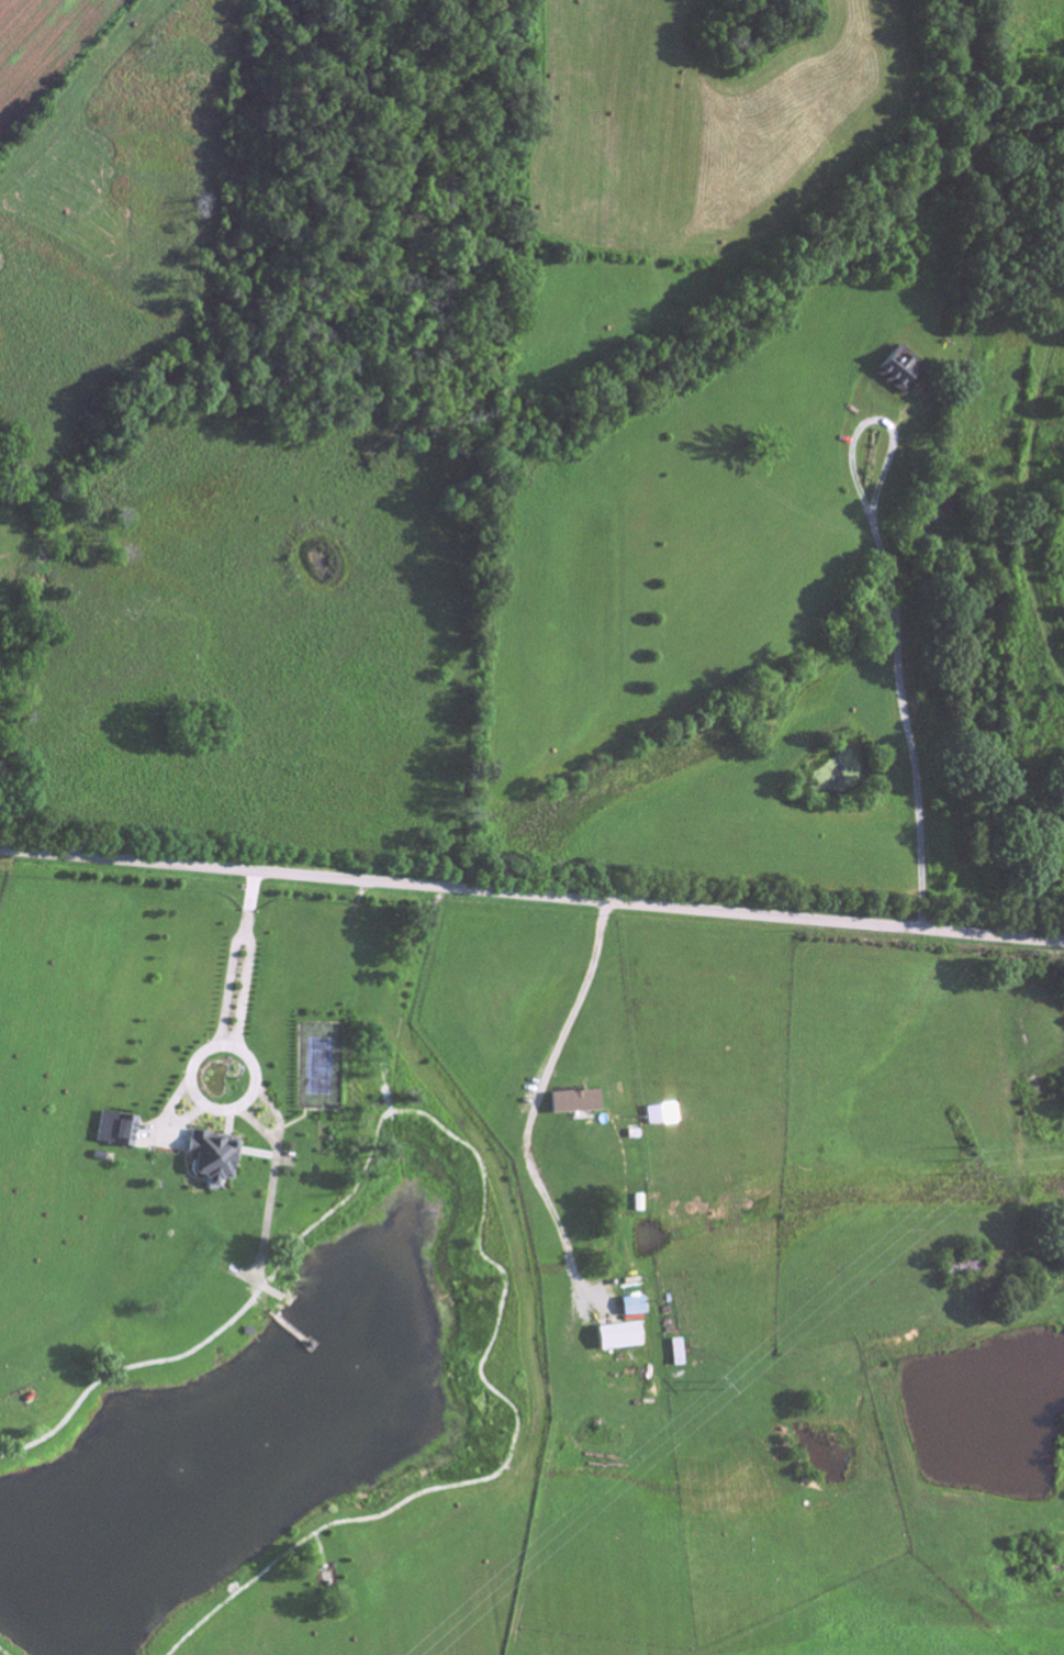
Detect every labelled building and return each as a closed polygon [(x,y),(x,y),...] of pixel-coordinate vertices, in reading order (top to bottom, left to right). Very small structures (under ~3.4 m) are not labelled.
[(552,1096),(552,1115),(601,1114),(601,1094),(552,1096)] [(136,1122),(100,1113),(92,1142),(129,1151),(136,1122)] [(227,1183),(235,1141),(223,1139),(222,1143),(206,1140),(207,1136),(188,1133),(183,1157),(191,1158),(187,1175),(202,1178),(200,1188),(213,1190),(215,1181),(227,1183)] [(596,1330),(599,1354),(641,1348),(638,1325),(596,1330)]
